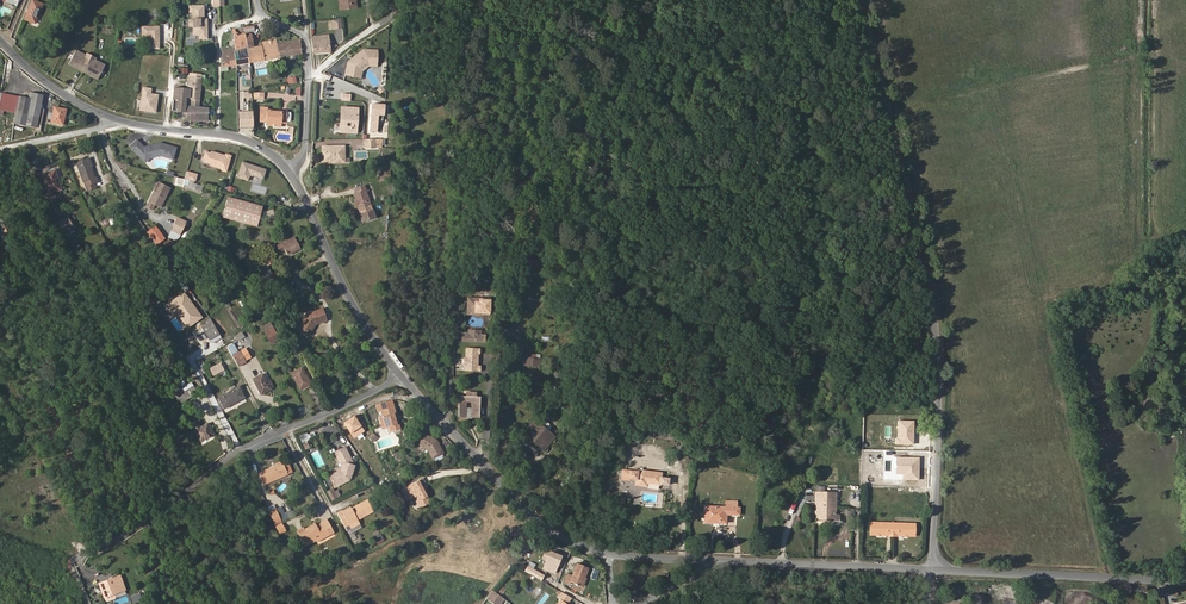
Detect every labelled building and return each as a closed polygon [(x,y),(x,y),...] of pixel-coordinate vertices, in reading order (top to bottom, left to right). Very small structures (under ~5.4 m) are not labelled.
[(43,4),(33,0),(32,0),(24,19),(35,24),(43,4)] [(275,0),(264,0),(265,7),(265,9),(275,8),(275,0)] [(357,0),(354,0),(354,3),(342,5),(342,0),(340,0),(341,9),(357,8),(357,0)] [(207,39),(207,23),(202,23),(202,21),(204,21),(204,19),(203,6),(189,6),(189,13),(193,12),(193,20),(193,26),(193,35),(199,35),(200,39),(207,39)] [(159,48),(159,27),(142,27),(142,36),(150,36),(150,48),(159,48)] [(249,63),(247,48),(245,39),(245,35),(244,32),(238,33),(236,32),(235,29),(232,30),(232,33),(233,34),(234,45),(234,46),(235,49),(233,49),(236,65),(239,65),(248,63),(249,63)] [(301,53),(300,45),(301,44),(300,41),(299,39),(277,42),(276,39),(261,42),(262,45),(254,47),(253,47),(251,34),(245,35),(245,39),(247,48),(249,63),(265,60),(280,57),(286,55),(287,55),(302,54),(302,53),(301,53)] [(330,51),(328,36),(311,37),(313,53),(330,51)] [(236,65),(233,49),(222,50),(221,68),(221,71),(228,71),(228,67),(236,65)] [(83,72),(92,55),(87,53),(86,55),(76,50),(68,64),(83,72)] [(377,62),(377,50),(375,50),(363,50),(348,62),(349,63),(348,67),(347,66),(345,74),(357,77),(359,68),(366,62),(377,62)] [(98,79),(105,65),(95,60),(96,58),(92,55),(83,72),(98,79)] [(182,64),(183,58),(178,57),(177,66),(187,68),(187,65),(182,64)] [(360,78),(362,70),(367,66),(377,66),(377,62),(366,62),(359,68),(357,77),(360,78)] [(198,105),(201,79),(201,78),(201,74),(189,73),(189,77),(188,88),(191,89),(190,98),(189,105),(198,106),(198,105)] [(152,88),(142,87),(139,111),(156,113),(158,95),(151,94),(152,88)] [(207,120),(208,107),(198,105),(198,106),(189,105),(185,105),(186,97),(190,98),(191,89),(174,87),(172,110),(185,112),(184,120),(207,120)] [(247,100),(251,100),(251,92),(238,92),(238,110),(247,111),(247,100)] [(43,95),(32,93),(30,93),(28,98),(1,93),(0,97),(0,110),(15,113),(13,123),(25,126),(36,128),(36,124),(40,108),(43,95)] [(63,124),(66,110),(54,107),(53,113),(52,120),(51,122),(63,124)] [(286,112),(286,111),(281,111),(281,113),(268,112),(268,111),(268,108),(260,107),(260,121),(266,122),(273,122),(273,125),(273,126),(281,127),(281,123),(285,123),(286,120),(286,112)] [(356,131),(358,108),(342,107),(341,115),(344,115),(343,130),(356,131)] [(237,128),(252,128),(252,112),(237,112),(237,128)] [(356,133),(356,131),(343,130),(344,115),(341,115),(340,132),(356,133)] [(173,159),(176,148),(160,143),(148,146),(147,148),(145,148),(144,147),(137,140),(130,147),(142,159),(145,156),(149,156),(157,155),(160,155),(173,159)] [(345,162),(344,146),(323,146),(323,161),(334,161),(334,163),(345,162)] [(201,161),(210,163),(209,165),(222,169),(226,155),(210,150),(210,152),(205,150),(201,161)] [(95,177),(91,167),(88,159),(83,160),(79,162),(76,163),(83,182),(84,181),(87,191),(96,188),(94,183),(98,182),(96,177),(95,177)] [(263,179),(266,169),(242,161),(236,177),(248,181),(250,174),(263,179)] [(62,190),(55,170),(47,173),(44,174),(51,193),(62,190)] [(389,180),(390,171),(381,170),(381,179),(389,180)] [(187,187),(188,179),(176,177),(175,185),(187,187)] [(201,192),(203,186),(194,183),(194,181),(189,180),(187,188),(201,192)] [(160,207),(170,188),(158,182),(146,207),(152,210),(155,205),(160,207)] [(373,211),(366,190),(357,193),(354,194),(355,199),(358,206),(361,215),(373,211)] [(256,226),(262,206),(228,196),(222,217),(256,226)] [(267,219),(274,216),(271,209),(264,212),(267,219)] [(377,220),(374,211),(373,211),(361,215),(359,216),(362,224),(377,220)] [(74,229),(67,216),(57,221),(65,234),(73,229),(74,229)] [(179,235),(186,221),(177,216),(170,231),(179,235)] [(300,248),(295,237),(277,246),(280,252),(284,250),(287,255),(300,248)] [(273,263),(269,255),(264,258),(268,265),(273,263)] [(272,276),(265,263),(258,266),(265,280),(272,276)] [(254,297),(250,289),(244,292),(248,300),(254,297)] [(490,316),(490,300),(479,300),(479,302),(467,302),(466,314),(478,314),(478,312),(481,312),(481,316),(490,316)] [(316,324),(326,320),(322,309),(307,314),(299,328),(310,334),(316,324)] [(221,337),(219,334),(211,319),(207,321),(208,323),(202,326),(211,343),(221,337)] [(278,339),(269,322),(262,325),(271,343),(278,339)] [(461,341),(485,342),(485,334),(481,334),(482,329),(468,329),(468,332),(462,332),(462,333),(461,341)] [(245,337),(242,332),(236,335),(239,341),(245,337)] [(238,352),(233,344),(227,347),(232,355),(232,356),(238,352)] [(465,365),(464,371),(480,371),(481,366),(478,365),(479,354),(480,354),(480,348),(465,347),(465,356),(463,356),(463,365),(465,365)] [(246,362),(240,351),(238,352),(232,356),(238,366),(246,362)] [(539,367),(541,359),(540,358),(526,357),(521,356),(520,365),(539,367)] [(311,383),(302,367),(291,373),(300,389),(311,383)] [(267,382),(263,374),(253,379),(261,394),(271,389),(270,388),(267,382)] [(183,392),(193,385),(191,382),(181,389),(183,392)] [(181,402),(197,392),(193,385),(183,392),(181,389),(179,385),(173,389),(181,402)] [(244,397),(239,387),(219,399),(224,408),(244,397)] [(465,396),(458,395),(457,417),(479,418),(480,396),(476,396),(477,391),(465,391),(465,396)] [(396,422),(394,413),(396,413),(392,400),(391,400),(390,395),(375,399),(379,412),(381,411),(382,416),(379,417),(383,429),(387,428),(389,432),(395,431),(396,433),(401,432),(400,429),(398,421),(396,422)] [(346,432),(336,417),(333,419),(343,434),(346,432)] [(547,447),(530,435),(539,424),(534,420),(523,434),(544,450),(547,447)] [(214,434),(207,423),(200,427),(197,421),(191,425),(200,441),(214,434)] [(549,426),(550,424),(546,421),(544,422),(541,426),(546,430),(549,426)] [(547,447),(555,436),(546,430),(541,426),(539,424),(530,435),(547,447)] [(434,463),(446,458),(437,440),(425,433),(418,445),(428,450),(434,463)] [(617,457),(623,456),(623,453),(626,453),(626,449),(625,449),(626,442),(617,442),(617,457)] [(349,480),(354,465),(353,463),(351,462),(350,460),(350,457),(345,447),(334,452),(339,462),(343,463),(340,470),(330,475),(336,487),(349,480)] [(292,472),(287,461),(283,462),(288,474),(292,472)] [(288,474),(283,462),(273,467),(259,473),(264,484),(288,474)] [(669,479),(661,478),(662,473),(638,470),(638,471),(630,470),(629,478),(637,479),(636,484),(646,486),(647,483),(660,485),(660,484),(668,485),(669,479)] [(430,503),(424,492),(422,493),(421,491),(423,490),(421,485),(425,482),(423,478),(406,486),(409,490),(407,491),(411,499),(414,497),(420,508),(430,503)] [(815,521),(839,521),(839,518),(836,518),(836,493),(824,492),(825,487),(816,487),(816,492),(815,521)] [(337,498),(334,492),(332,489),(327,492),(332,501),(337,498)] [(345,527),(373,511),(367,500),(351,508),(343,513),(342,511),(342,510),(337,513),(345,527)] [(726,523),(726,514),(739,515),(739,508),(736,508),(737,501),(727,501),(726,507),(706,506),(705,519),(719,520),(719,523),(726,523)] [(281,522),(276,509),(269,512),(275,526),(281,522)] [(323,538),(334,532),(327,519),(321,522),(322,523),(317,526),(316,525),(310,528),(309,527),(304,530),(304,528),(298,531),(306,546),(316,540),(322,537),(323,538)] [(892,535),(893,523),(870,523),(870,535),(892,535)] [(915,536),(915,524),(893,523),(892,535),(915,536)] [(522,553),(527,557),(531,552),(526,548),(522,553)] [(555,573),(562,555),(544,548),(540,559),(545,560),(542,568),(555,573)] [(582,587),(586,578),(590,568),(577,563),(572,575),(568,574),(564,583),(569,585),(570,582),(582,587)] [(114,591),(124,587),(120,576),(99,583),(104,597),(115,593),(114,591)] [(504,599),(492,590),(486,598),(494,603),(501,603),(504,599)] [(572,598),(562,592),(558,598),(561,600),(557,603),(567,603),(572,598)] [(113,599),(115,603),(124,603),(129,602),(127,595),(113,599)]
